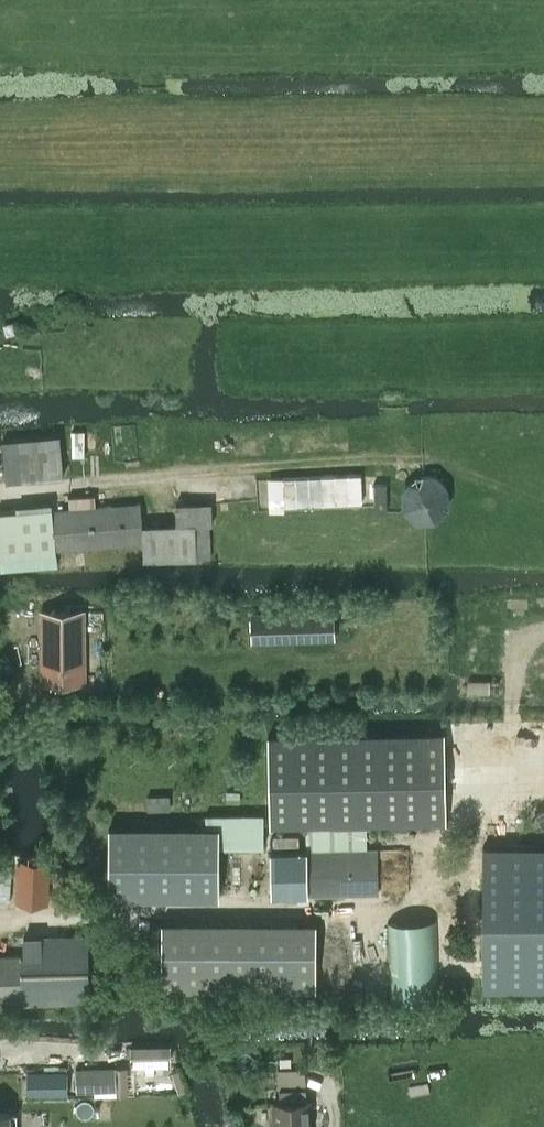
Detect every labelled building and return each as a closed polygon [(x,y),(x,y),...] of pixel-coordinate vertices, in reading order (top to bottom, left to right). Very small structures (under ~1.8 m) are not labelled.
[(85,456),(84,430),(71,431),(71,457),(85,456)] [(60,435),(3,440),(7,480),(64,475),(60,435)] [(400,489),(401,509),(415,522),(435,522),(448,507),(447,488),(433,475),(414,475),(400,489)] [(141,526),(142,540),(144,560),(197,557),(211,556),(210,524),(212,524),(211,501),(175,503),(175,523),(142,525),(141,526)] [(55,546),(142,540),(141,526),(142,525),(141,502),(118,503),(84,507),(53,509),(52,502),(16,505),(16,509),(0,511),(0,563),(1,569),(56,564),(55,546)] [(42,681),(84,680),(83,611),(42,612),(42,681)] [(270,824),(450,821),(449,732),(268,736),(270,824)] [(147,810),(170,809),(170,795),(147,796),(147,810)] [(218,846),(263,846),(264,814),(205,813),(205,825),(205,846),(218,846)] [(205,846),(205,825),(109,825),(108,896),(218,897),(218,846),(205,846)] [(305,851),(270,852),(271,894),(378,892),(377,850),(367,850),(366,828),(335,828),(335,825),(305,826),(305,851)] [(482,846),(482,988),(543,988),(543,846),(482,846)] [(49,903),(51,860),(17,858),(15,902),(49,903)] [(10,901),(13,863),(0,861),(0,901),(10,901)] [(316,921),(161,921),(161,989),(316,990),(316,921)] [(435,921),(387,923),(389,999),(437,997),(435,921)] [(26,998),(26,1003),(90,1000),(87,934),(23,937),(24,954),(0,955),(0,999),(26,998)] [(170,1046),(130,1046),(130,1061),(170,1060),(170,1046)] [(115,1067),(75,1068),(76,1091),(116,1089),(115,1067)] [(308,1100),(306,1100),(305,1068),(276,1069),(277,1088),(279,1088),(280,1101),(273,1102),(274,1126),(309,1126),(308,1100)] [(28,1073),(28,1095),(68,1094),(67,1072),(28,1073)] [(17,1112),(0,1112),(0,1126),(17,1126),(17,1112)]
